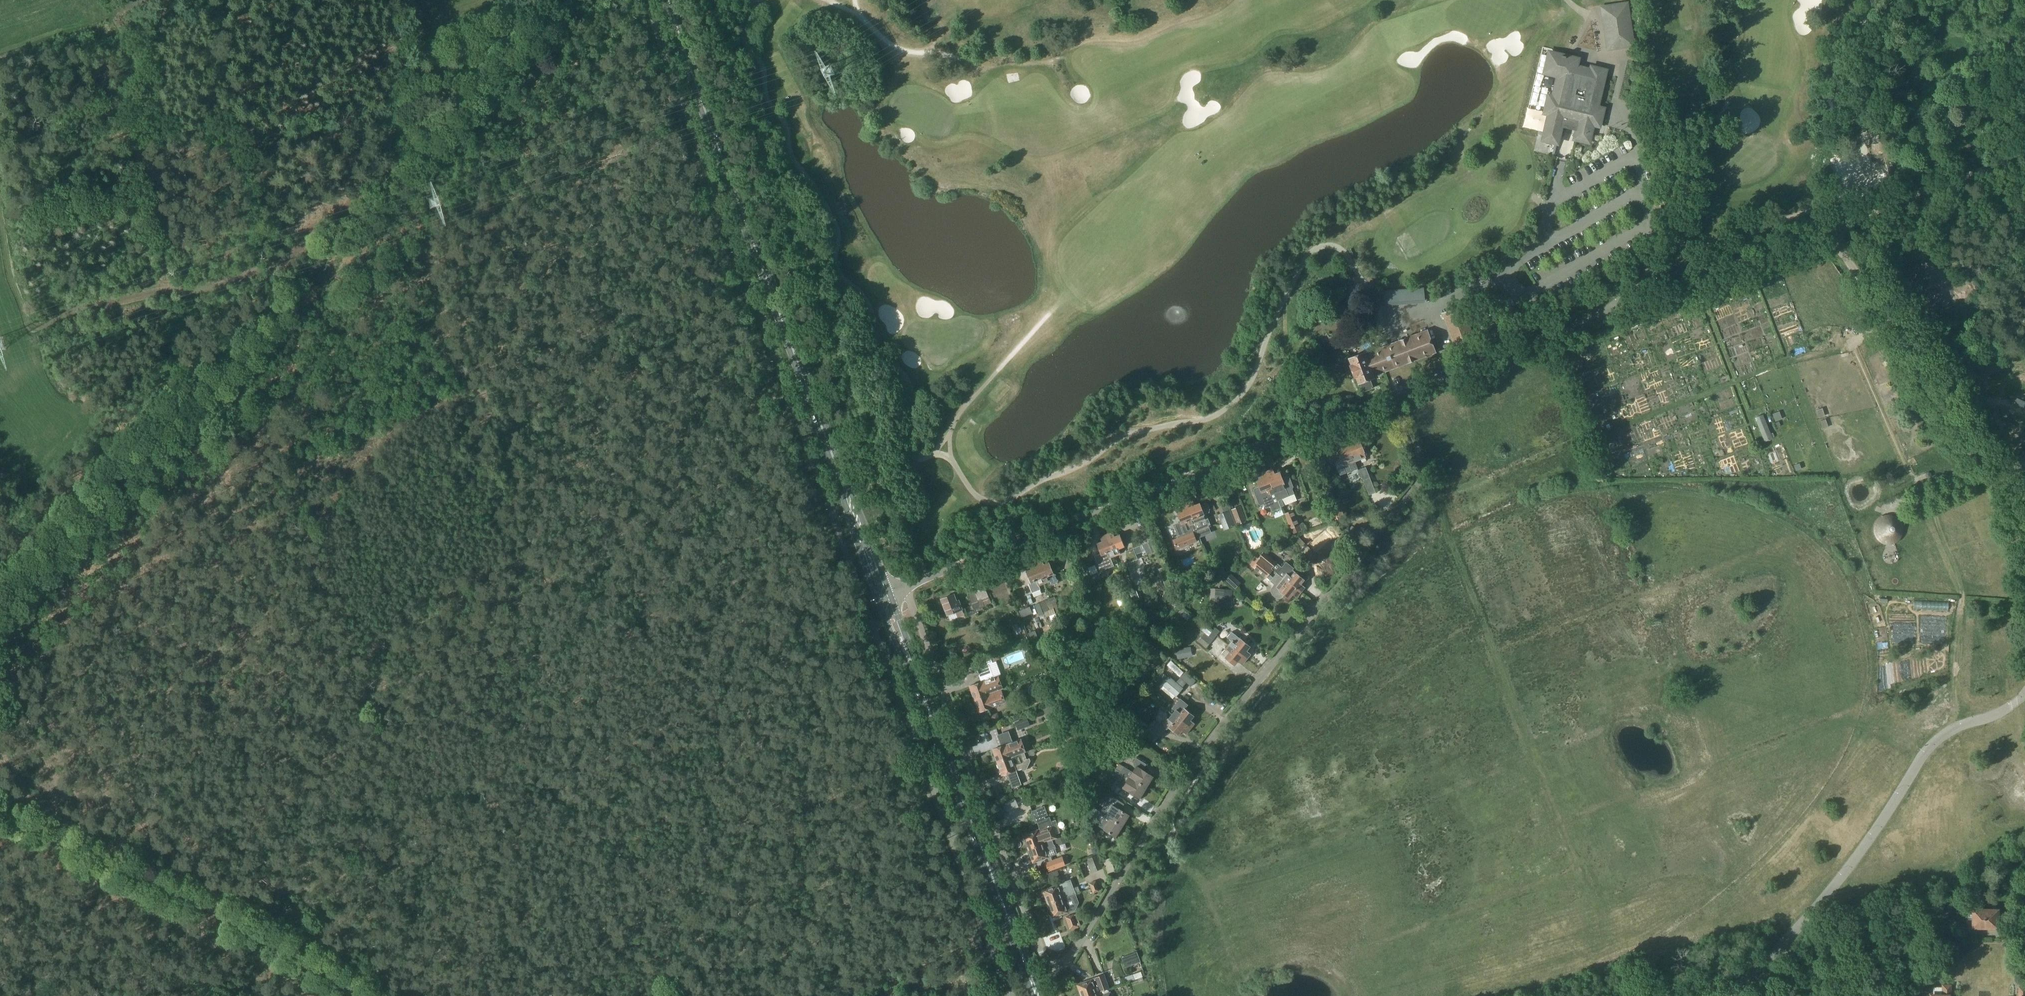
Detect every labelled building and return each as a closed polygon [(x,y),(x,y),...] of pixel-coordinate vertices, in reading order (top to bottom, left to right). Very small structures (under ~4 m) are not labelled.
[(1613,47),(1629,45),(1628,39),(1633,38),(1628,4),(1607,7),(1613,47)] [(1562,55),(1553,53),(1553,55),(1550,54),(1546,70),(1549,71),(1549,73),(1561,76),(1560,79),(1557,78),(1554,94),(1557,95),(1556,99),(1552,98),(1549,112),(1550,112),(1543,138),(1558,141),(1562,126),(1577,129),(1575,137),(1590,140),(1594,123),(1598,124),(1599,121),(1601,112),(1601,109),(1597,108),(1603,85),(1604,85),(1606,77),(1605,77),(1606,74),(1591,70),(1590,74),(1575,70),(1578,59),(1566,56),(1562,55)] [(1458,355),(1478,347),(1462,306),(1442,313),(1458,355)] [(1365,352),(1349,358),(1350,359),(1351,363),(1350,364),(1351,368),(1355,378),(1357,378),(1359,384),(1361,383),(1364,392),(1374,388),(1370,379),(1375,377),(1374,376),(1376,375),(1386,371),(1436,352),(1431,338),(1428,330),(1374,350),(1370,340),(1362,343),(1365,352)] [(1895,373),(1897,372),(1904,367),(1895,354),(1886,360),(1895,373)] [(2024,417),(2024,401),(2017,397),(2010,409),(2024,417)] [(1765,441),(1772,438),(1763,415),(1755,418),(1765,441)] [(2024,453),(2024,437),(2015,431),(2008,444),(2024,453)] [(1347,439),(1355,461),(1366,456),(1364,451),(1360,440),(1355,442),(1353,437),(1347,439)] [(1341,458),(1335,460),(1341,474),(1346,471),(1347,472),(1358,468),(1357,465),(1355,461),(1347,439),(1340,442),(1342,447),(1337,449),(1341,458)] [(1310,464),(1304,465),(1308,475),(1313,473),(1310,464)] [(1369,495),(1376,493),(1366,467),(1359,470),(1369,495)] [(1267,471),(1281,507),(1278,500),(1293,494),(1291,489),(1293,489),(1294,486),(1290,476),(1287,475),(1282,477),(1280,471),(1275,473),(1273,468),(1267,471)] [(1272,510),(1281,507),(1267,471),(1260,473),(1262,478),(1257,480),(1259,486),(1255,488),(1254,490),(1259,503),(1261,504),(1264,503),(1266,507),(1270,505),(1272,510)] [(1193,500),(1186,502),(1195,524),(1197,530),(1209,526),(1210,526),(1210,525),(1211,525),(1207,517),(1205,517),(1204,513),(1209,511),(1209,508),(1208,505),(1206,503),(1201,505),(1200,503),(1195,505),(1193,500)] [(1181,522),(1173,525),(1178,537),(1172,540),(1176,550),(1197,542),(1195,537),(1199,535),(1197,530),(1195,524),(1186,502),(1180,505),(1182,510),(1177,512),(1181,522)] [(1240,506),(1232,509),(1237,524),(1246,521),(1240,506)] [(1339,512),(1337,506),(1331,509),(1335,520),(1344,517),(1342,511),(1339,512)] [(1218,514),(1224,529),(1234,525),(1228,510),(1218,514)] [(1284,514),(1291,529),(1291,528),(1294,533),(1301,530),(1299,525),(1293,510),(1284,514)] [(1884,542),(1885,542),(1886,542),(1887,542),(1888,542),(1889,542),(1890,542),(1891,542),(1892,541),(1893,541),(1894,541),(1895,540),(1896,539),(1897,539),(1897,538),(1898,537),(1899,537),(1899,536),(1900,535),(1900,534),(1900,533),(1900,532),(1901,531),(1901,530),(1901,529),(1901,528),(1900,527),(1900,526),(1900,525),(1899,524),(1899,523),(1898,522),(1897,521),(1896,520),(1895,519),(1894,519),(1893,518),(1892,518),(1891,517),(1891,519),(1891,520),(1888,520),(1885,521),(1884,519),(1884,518),(1883,518),(1882,519),(1881,519),(1880,520),(1879,520),(1879,521),(1878,522),(1877,523),(1877,524),(1877,525),(1876,526),(1876,527),(1876,528),(1876,529),(1876,531),(1876,532),(1876,533),(1877,534),(1877,535),(1877,536),(1878,537),(1879,538),(1880,539),(1881,540),(1882,540),(1882,541),(1883,541),(1884,542)] [(1288,539),(1291,533),(1286,530),(1282,536),(1288,539)] [(1119,566),(1138,559),(1134,548),(1126,551),(1120,534),(1115,536),(1113,531),(1107,534),(1115,555),(1119,566)] [(1110,557),(1115,555),(1107,534),(1100,536),(1102,541),(1097,543),(1101,554),(1096,556),(1101,569),(1113,565),(1110,557)] [(1301,548),(1305,543),(1298,535),(1293,540),(1301,548)] [(1143,544),(1147,555),(1142,557),(1144,565),(1150,563),(1147,556),(1159,551),(1154,540),(1143,544)] [(1282,566),(1264,551),(1260,557),(1301,592),(1305,587),(1301,584),(1304,580),(1292,570),(1293,568),(1286,562),(1282,566)] [(1301,592),(1260,557),(1258,559),(1254,555),(1247,563),(1266,578),(1266,577),(1271,580),(1270,581),(1274,585),(1271,589),(1271,591),(1272,595),(1276,598),(1279,598),(1282,598),(1284,595),(1289,599),(1292,594),(1297,598),(1301,592)] [(1044,564),(1042,559),(1036,561),(1044,583),(1050,581),(1050,583),(1053,585),(1057,583),(1058,580),(1056,575),(1054,573),(1049,562),(1044,564)] [(1032,592),(1041,589),(1039,585),(1044,583),(1036,561),(1029,564),(1031,569),(1027,571),(1031,582),(1028,583),(1032,592)] [(1218,578),(1226,574),(1223,567),(1214,571),(1218,578)] [(1115,584),(1125,580),(1121,570),(1110,574),(1115,584)] [(1069,574),(1073,584),(1078,582),(1075,572),(1069,574)] [(1235,589),(1241,583),(1232,574),(1226,580),(1235,589)] [(991,602),(985,587),(974,592),(974,591),(968,594),(974,609),(984,606),(984,605),(991,602)] [(1212,589),(1211,604),(1232,606),(1233,590),(1212,589)] [(954,594),(941,599),(948,615),(951,620),(958,617),(956,612),(963,609),(962,609),(961,605),(959,600),(957,601),(955,596),(954,594)] [(1053,608),(1052,604),(1050,598),(1039,602),(1043,612),(1049,610),(1053,608)] [(1124,598),(1118,600),(1120,607),(1126,604),(1124,598)] [(1182,615),(1188,620),(1192,616),(1186,611),(1182,615)] [(1217,635),(1213,631),(1209,628),(1201,637),(1198,641),(1206,648),(1209,644),(1217,635)] [(1247,658),(1251,654),(1247,650),(1250,646),(1232,632),(1227,637),(1232,641),(1229,644),(1247,658)] [(1146,639),(1141,644),(1155,656),(1159,651),(1146,639)] [(1242,664),(1247,658),(1229,644),(1222,653),(1226,657),(1235,665),(1238,661),(1242,664)] [(1185,649),(1177,650),(1179,658),(1186,657),(1192,656),(1190,648),(1185,649)] [(982,681),(970,686),(975,699),(993,692),(1001,690),(1003,689),(1003,688),(998,676),(1001,675),(996,661),(992,662),(991,657),(992,657),(991,656),(990,656),(975,662),(974,662),(974,663),(975,663),(979,675),(982,681)] [(1119,667),(1128,675),(1133,670),(1124,662),(1119,667)] [(1049,683),(1062,678),(1059,671),(1046,676),(1049,683)] [(1180,692),(1182,687),(1169,676),(1164,679),(1162,684),(1159,687),(1163,689),(1158,695),(1165,701),(1170,696),(1173,698),(1175,696),(1180,692)] [(993,692),(975,699),(979,712),(986,709),(993,707),(993,706),(1005,702),(1001,690),(1003,689),(1001,690),(993,692)] [(1179,698),(1172,708),(1175,710),(1172,714),(1190,729),(1194,723),(1190,720),(1193,716),(1194,716),(1185,708),(1188,705),(1179,698)] [(1044,709),(1046,714),(1056,711),(1054,705),(1044,709)] [(998,713),(991,715),(995,725),(1001,723),(998,713)] [(1169,718),(1159,724),(1163,731),(1169,727),(1178,734),(1182,730),(1186,734),(1190,729),(1172,714),(1169,718)] [(1138,727),(1142,723),(1134,716),(1130,721),(1138,727)] [(1153,742),(1163,731),(1159,724),(1153,719),(1141,734),(1153,742)] [(1001,746),(993,749),(998,762),(1024,752),(1025,752),(1026,751),(1021,739),(1013,742),(1012,742),(1008,732),(999,735),(1002,745),(1001,746)] [(1086,738),(1084,732),(1074,735),(1076,741),(1086,738)] [(1111,753),(1120,739),(1113,735),(1105,749),(1111,753)] [(1024,752),(998,762),(1002,775),(1007,773),(1008,774),(1006,775),(1007,778),(1009,778),(1012,787),(1021,784),(1016,770),(1023,767),(1024,770),(1028,769),(1031,762),(1029,757),(1026,759),(1024,752)] [(1121,771),(1147,787),(1153,776),(1143,770),(1146,764),(1136,758),(1134,762),(1135,765),(1136,766),(1133,772),(1124,766),(1121,771)] [(1079,782),(1087,787),(1091,781),(1076,771),(1076,779),(1077,782),(1079,782)] [(1140,798),(1147,787),(1121,771),(1118,776),(1127,782),(1123,788),(1140,798)] [(1032,785),(1036,794),(1046,790),(1042,781),(1032,785)] [(1029,789),(1022,797),(1026,801),(1033,793),(1029,789)] [(1111,795),(1101,811),(1106,814),(1106,815),(1110,817),(1123,825),(1129,815),(1128,814),(1121,810),(1123,806),(1125,804),(1111,795)] [(1087,808),(1082,812),(1088,820),(1093,817),(1098,811),(1089,805),(1087,808)] [(1040,830),(1024,836),(1029,849),(1052,841),(1052,840),(1053,840),(1055,839),(1057,838),(1055,834),(1051,822),(1049,818),(1045,819),(1044,816),(1047,815),(1048,815),(1045,806),(1038,808),(1038,809),(1033,811),(1032,811),(1032,813),(1031,813),(1033,820),(1035,820),(1036,823),(1037,822),(1040,830)] [(1106,815),(1099,826),(1100,827),(1116,837),(1123,825),(1110,817),(1106,815)] [(1067,843),(1064,836),(1057,838),(1055,839),(1056,843),(1058,843),(1059,845),(1067,843)] [(1052,841),(1029,849),(1029,850),(1029,852),(1030,854),(1031,856),(1033,862),(1047,857),(1049,862),(1046,863),(1049,871),(1065,865),(1062,857),(1052,861),(1050,856),(1057,854),(1052,841)] [(1092,872),(1104,868),(1099,856),(1087,860),(1092,872)] [(1060,877),(1058,871),(1049,874),(1051,880),(1060,877)] [(1068,897),(1075,895),(1070,881),(1044,890),(1049,905),(1068,897)] [(1068,897),(1049,905),(1053,917),(1075,910),(1078,903),(1075,895),(1068,897)] [(1987,926),(1987,910),(1976,909),(1976,920),(1968,920),(1968,928),(1981,928),(1981,926),(1987,926)] [(1987,910),(1987,926),(1993,927),(1993,929),(2005,929),(2005,921),(1998,921),(1998,910),(1987,910)] [(1066,918),(1070,929),(1081,925),(1078,913),(1066,918)] [(1125,966),(1140,961),(1137,952),(1122,958),(1125,966)] [(1109,990),(1108,988),(1109,988),(1104,975),(1096,978),(1096,979),(1092,980),(1092,979),(1078,984),(1082,995),(1091,995),(1109,990)]
